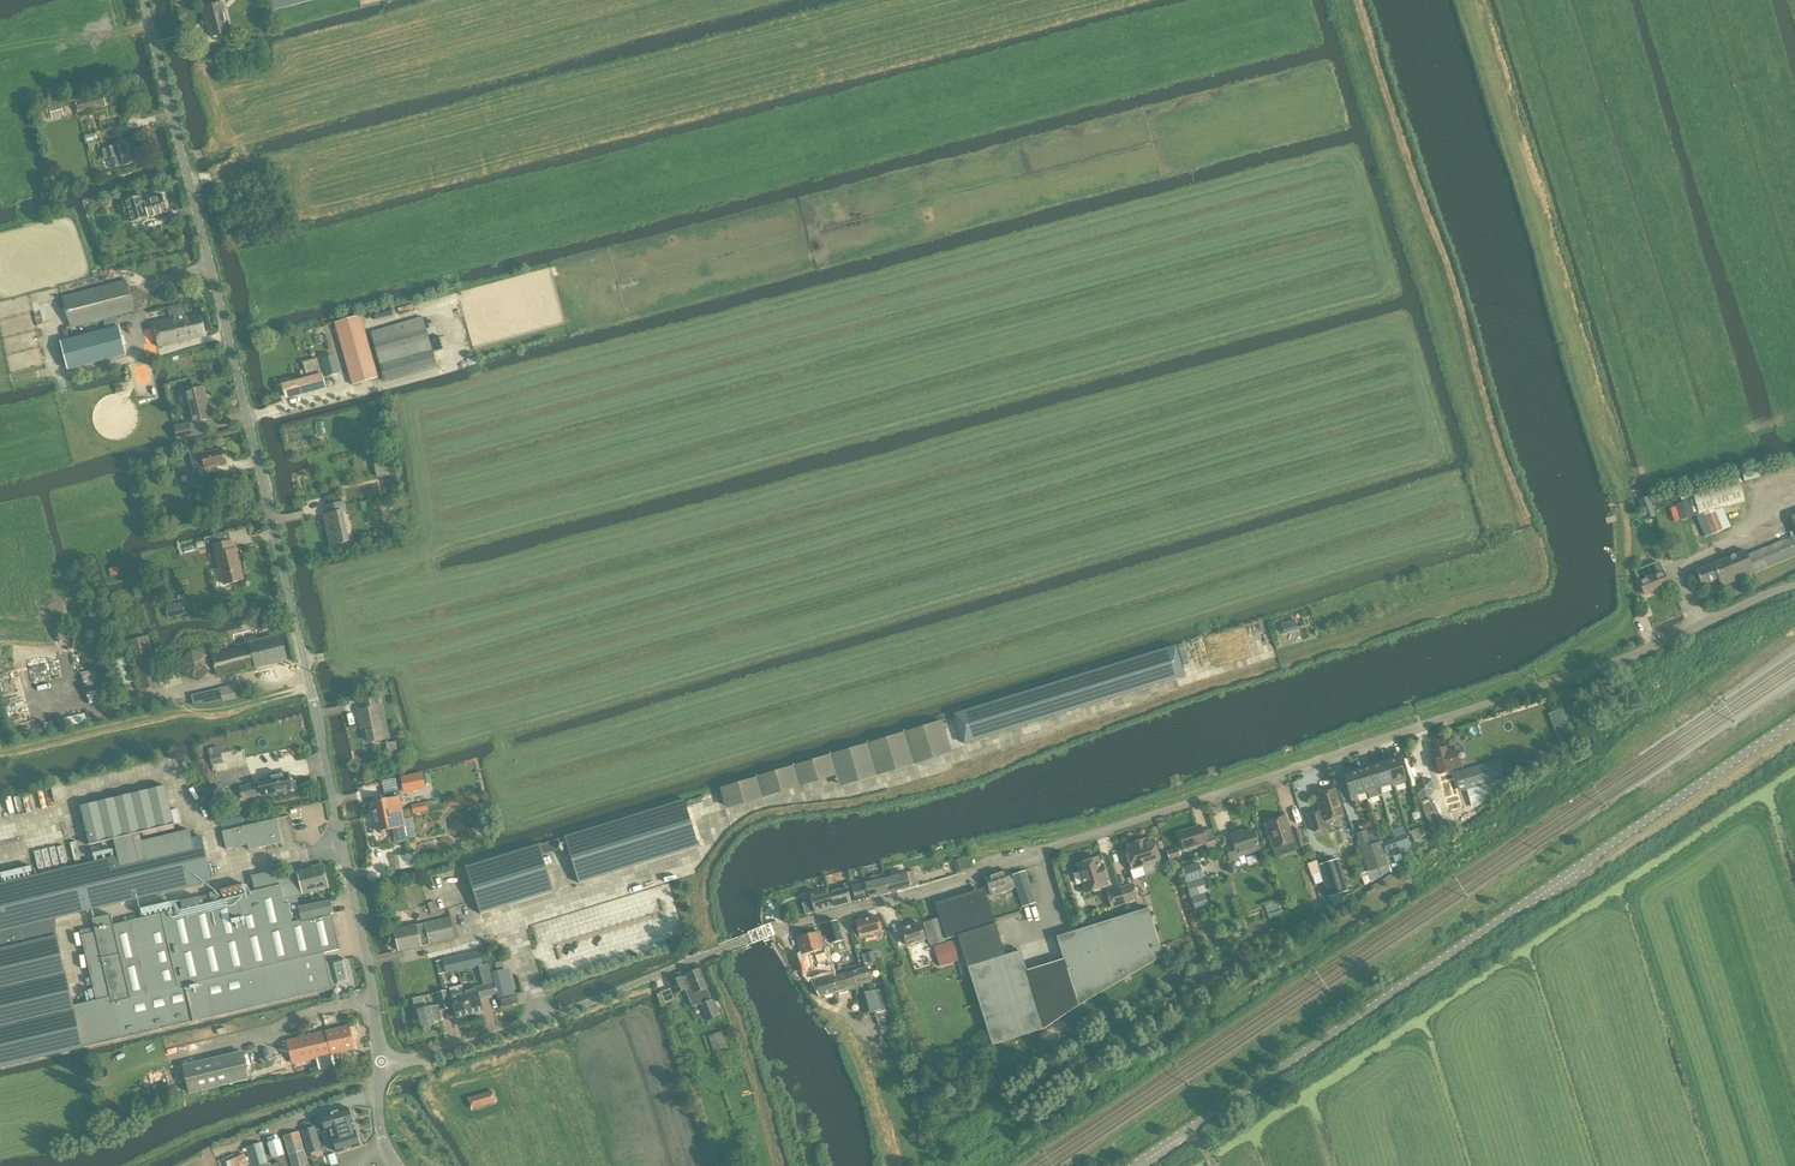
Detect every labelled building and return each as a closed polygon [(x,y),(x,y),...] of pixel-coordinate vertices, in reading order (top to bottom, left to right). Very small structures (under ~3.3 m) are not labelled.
[(315,0),(272,0),(274,10),(315,0)] [(211,37),(230,32),(223,4),(204,9),(211,37)] [(48,106),(52,120),(64,117),(61,103),(48,106)] [(114,146),(107,148),(110,158),(112,158),(115,168),(123,165),(124,166),(142,161),(136,139),(118,144),(119,147),(115,149),(114,146)] [(59,178),(53,182),(58,189),(63,185),(59,178)] [(143,196),(123,202),(129,224),(135,222),(138,224),(142,222),(143,219),(149,218),(167,213),(163,197),(145,202),(143,196)] [(163,237),(165,247),(173,245),(171,235),(163,237)] [(126,281),(62,297),(70,329),(103,321),(105,328),(118,325),(116,317),(134,312),(126,281)] [(184,316),(181,305),(167,308),(169,315),(172,314),(173,317),(152,323),(159,347),(206,335),(200,312),(184,316)] [(335,323),(353,385),(379,378),(361,315),(335,323)] [(386,381),(436,366),(422,318),(372,332),(386,381)] [(61,342),(68,370),(126,355),(118,327),(61,342)] [(327,377),(341,373),(335,355),(322,359),(327,377)] [(283,385),(286,399),(325,388),(317,359),(302,363),(305,375),(303,376),(302,371),(299,371),(301,376),(293,379),(294,382),(283,385)] [(122,392),(120,382),(114,383),(116,394),(122,392)] [(193,423),(211,419),(203,388),(185,392),(193,423)] [(175,427),(178,442),(193,438),(190,423),(175,427)] [(203,450),(189,453),(195,479),(199,478),(197,471),(205,469),(224,465),(221,451),(204,455),(203,450)] [(378,477),(388,475),(384,456),(374,458),(378,477)] [(1700,518),(1705,516),(1715,513),(1744,504),(1736,478),(1693,492),(1700,518)] [(393,497),(382,499),(384,507),(394,505),(393,497)] [(1649,497),(1639,500),(1646,520),(1653,517),(1651,511),(1653,511),(1649,497)] [(348,542),(342,513),(345,512),(343,503),(327,506),(329,514),(325,515),(327,524),(329,524),(330,532),(329,533),(332,545),(348,542)] [(1715,513),(1705,516),(1712,535),(1722,531),(1715,513)] [(1754,573),(1794,557),(1794,530),(1789,533),(1791,537),(1747,555),(1754,573)] [(234,549),(231,541),(215,545),(225,584),(243,580),(236,549),(234,549)] [(1754,573),(1747,555),(1745,551),(1695,571),(1702,585),(1718,578),(1721,587),(1754,573)] [(1668,586),(1663,572),(1659,562),(1635,572),(1644,596),(1668,586)] [(159,564),(152,566),(153,573),(161,571),(159,564)] [(117,567),(109,569),(110,577),(119,575),(117,567)] [(165,606),(168,619),(186,615),(183,602),(165,606)] [(1284,634),(1297,630),(1295,620),(1281,625),(1284,634)] [(255,641),(253,631),(237,635),(240,644),(242,644),(242,647),(229,649),(213,654),(217,676),(241,670),(256,666),(257,668),(288,661),(281,635),(277,636),(255,641)] [(140,690),(161,685),(147,636),(127,642),(140,690)] [(964,744),(1184,676),(1175,647),(955,715),(964,744)] [(181,663),(184,677),(194,680),(207,669),(205,658),(192,654),(181,663)] [(112,662),(118,685),(136,681),(130,657),(112,662)] [(81,673),(84,685),(98,681),(95,670),(81,673)] [(223,702),(236,699),(233,685),(219,689),(223,702)] [(362,710),(359,710),(362,728),(366,727),(369,742),(385,739),(385,738),(390,737),(388,729),(383,730),(378,706),(377,698),(361,701),(362,710)] [(1446,747),(1432,751),(1442,790),(1444,789),(1449,809),(1462,806),(1458,792),(1459,791),(1458,785),(1466,783),(1468,790),(1503,781),(1503,780),(1498,760),(1453,773),(1452,770),(1460,768),(1454,747),(1447,749),(1446,747)] [(209,756),(211,765),(223,763),(221,753),(209,756)] [(1398,757),(1384,762),(1391,784),(1392,784),(1393,787),(1405,783),(1404,780),(1405,779),(1398,757)] [(1391,784),(1384,762),(1372,766),(1379,788),(1391,784)] [(1369,767),(1357,770),(1364,794),(1367,793),(1369,799),(1379,796),(1376,789),(1369,767)] [(1356,796),(1364,794),(1357,770),(1343,775),(1351,801),(1356,800),(1356,796)] [(269,782),(259,784),(261,793),(271,791),(271,794),(292,790),(292,787),(293,786),(292,781),(291,781),(289,774),(278,776),(277,772),(268,774),(269,778),(268,779),(269,782)] [(423,773),(401,778),(401,779),(405,793),(418,790),(417,786),(425,784),(423,773)] [(1427,798),(1434,791),(1432,782),(1423,778),(1415,785),(1417,795),(1427,798)] [(395,780),(381,782),(384,793),(385,793),(397,790),(395,780)] [(242,800),(258,796),(255,784),(240,788),(242,800)] [(0,886),(0,1068),(84,1048),(84,1047),(121,1038),(332,988),(332,986),(350,981),(344,958),(326,962),(324,953),(340,949),(331,913),(333,912),(331,901),(300,908),(297,896),(328,889),(323,865),(315,867),(278,876),(277,871),(251,877),(255,891),(247,893),(245,885),(221,890),(223,899),(220,900),(218,892),(209,894),(209,895),(181,902),(183,908),(178,910),(176,903),(140,912),(142,918),(131,921),(148,995),(131,999),(111,915),(92,920),(95,932),(81,935),(96,1000),(74,1005),(57,936),(54,937),(50,919),(212,881),(202,837),(192,840),(190,830),(142,842),(140,834),(175,825),(166,786),(81,807),(90,846),(115,840),(119,857),(0,886)] [(375,817),(402,813),(397,790),(385,793),(386,796),(384,799),(385,801),(372,803),(375,817)] [(1314,832),(1325,829),(1323,822),(1343,816),(1335,791),(1316,797),(1321,812),(1309,816),(1314,832)] [(1445,828),(1430,798),(1420,801),(1425,816),(1426,816),(1432,833),(1440,830),(1445,828)] [(698,847),(694,836),(689,819),(684,801),(565,838),(579,883),(698,847)] [(420,812),(427,811),(426,802),(418,804),(420,812)] [(413,814),(420,812),(418,804),(411,805),(413,814)] [(407,842),(404,825),(402,813),(375,817),(378,832),(393,830),(395,844),(407,842)] [(1291,834),(1285,817),(1266,823),(1274,850),(1277,856),(1304,847),(1299,831),(1291,834)] [(276,819),(222,832),(226,851),(247,846),(249,851),(282,843),(276,819)] [(1202,833),(1200,826),(1178,833),(1184,851),(1205,845),(1207,849),(1217,846),(1212,830),(1202,833)] [(1414,843),(1420,841),(1420,838),(1425,836),(1422,828),(1411,832),(1414,843)] [(1260,851),(1253,829),(1241,833),(1240,831),(1230,834),(1233,843),(1224,846),(1230,863),(1240,860),(1239,858),(1260,851)] [(1371,846),(1369,841),(1366,831),(1356,835),(1368,872),(1389,865),(1381,842),(1371,846)] [(1400,855),(1411,850),(1406,834),(1394,839),(1400,855)] [(1388,859),(1400,855),(1394,839),(1382,843),(1388,859)] [(1132,847),(1125,849),(1133,871),(1143,868),(1145,875),(1164,869),(1161,862),(1154,840),(1145,843),(1144,840),(1131,845),(1132,847)] [(480,914),(553,891),(539,846),(466,868),(480,914)] [(1170,860),(1180,856),(1178,848),(1167,851),(1170,860)] [(1098,859),(1087,862),(1077,865),(1086,893),(1106,887),(1104,880),(1107,879),(1103,866),(1100,867),(1098,859)] [(1339,859),(1319,865),(1329,897),(1349,891),(1339,859)] [(963,860),(954,862),(956,873),(965,871),(963,860)] [(1311,876),(1319,874),(1321,873),(1316,860),(1307,864),(1308,868),(1311,876)] [(1199,863),(1181,869),(1190,897),(1199,894),(1208,891),(1206,884),(1199,863)] [(915,871),(884,879),(888,894),(910,888),(919,886),(915,871)] [(1002,893),(1013,890),(1008,871),(996,875),(1002,893)] [(1023,908),(1035,904),(1025,871),(1013,876),(1023,908)] [(871,882),(865,884),(868,898),(888,894),(884,879),(883,874),(870,877),(871,882)] [(991,897),(1002,893),(996,875),(985,878),(991,897)] [(859,880),(850,883),(851,887),(855,902),(868,898),(865,884),(861,885),(859,880)] [(844,888),(829,892),(834,908),(851,903),(855,902),(851,887),(850,883),(843,885),(844,888)] [(1125,905),(1138,901),(1133,884),(1120,888),(1125,905)] [(1020,951),(1006,955),(984,888),(935,903),(940,918),(948,939),(958,936),(992,1046),(1044,1029),(1026,972),(1027,971),(1020,951)] [(1112,909),(1125,905),(1120,888),(1107,892),(1112,909)] [(811,902),(802,904),(806,916),(815,913),(815,914),(834,908),(829,892),(829,889),(809,895),(811,902)] [(1195,911),(1208,907),(1205,893),(1191,897),(1195,911)] [(434,902),(428,904),(431,915),(438,913),(434,902)] [(1079,1006),(1163,956),(1160,946),(1148,909),(1057,937),(1063,960),(1065,960),(1079,1006)] [(860,938),(881,932),(877,916),(856,922),(860,938)] [(394,931),(399,951),(454,939),(450,918),(394,931)] [(948,939),(940,918),(923,923),(931,947),(946,942),(946,940),(948,939)] [(826,924),(831,943),(842,940),(837,921),(826,924)] [(907,946),(925,941),(920,924),(902,930),(907,946)] [(808,978),(830,972),(820,932),(797,938),(808,978)] [(934,947),(940,966),(960,960),(954,940),(934,947)] [(1248,942),(1237,945),(1240,957),(1251,953),(1248,942)] [(873,951),(861,954),(864,964),(875,961),(876,960),(875,959),(873,951)] [(446,973),(482,965),(479,952),(443,960),(446,973)] [(1044,1029),(1079,1006),(1065,960),(1063,960),(1027,971),(1026,972),(1044,1029)] [(1202,962),(1191,969),(1192,969),(1193,971),(1205,989),(1216,982),(1204,964),(1203,962),(1202,962)] [(870,980),(866,968),(836,976),(836,974),(811,982),(819,997),(856,987),(855,984),(870,980)] [(719,1017),(718,1014),(712,999),(710,1000),(709,997),(711,997),(700,970),(669,983),(674,995),(684,991),(692,1009),(701,1005),(707,1018),(708,1021),(719,1017)] [(494,983),(485,985),(488,996),(497,994),(494,983)] [(462,985),(449,988),(451,994),(457,1019),(470,1015),(465,995),(464,991),(463,991),(462,985)] [(485,985),(464,991),(465,995),(470,1015),(484,1012),(480,998),(488,996),(485,985)] [(892,1023),(882,988),(856,996),(861,1015),(874,1011),(878,1027),(892,1023)] [(441,1010),(451,1008),(446,990),(437,993),(441,1010)] [(425,1008),(422,996),(413,999),(415,1011),(418,1010),(422,1027),(434,1024),(434,1022),(441,1020),(438,1006),(432,1007),(425,1008)] [(503,1006),(517,1003),(516,996),(501,1000),(503,1006)] [(337,1059),(335,1054),(354,1050),(348,1026),(287,1041),(293,1064),(321,1058),(323,1069),(334,1066),(332,1060),(337,1059)] [(714,1053),(727,1048),(722,1031),(708,1036),(714,1053)] [(189,1094),(249,1080),(242,1051),(182,1065),(189,1094)] [(469,1098),(472,1110),(495,1103),(492,1091),(469,1098)] [(325,1132),(330,1130),(353,1123),(349,1108),(321,1117),(325,1132)] [(330,1130),(337,1153),(360,1146),(353,1123),(330,1130)] [(315,1128),(303,1132),(309,1153),(321,1149),(315,1128)] [(308,1165),(299,1133),(284,1137),(292,1165),(305,1165),(308,1165)] [(272,1158),(284,1154),(280,1139),(267,1143),(272,1158)] [(267,1163),(261,1143),(247,1147),(252,1165),(256,1165),(267,1163)] [(249,1165),(244,1155),(227,1162),(228,1165),(248,1165),(249,1165)]
